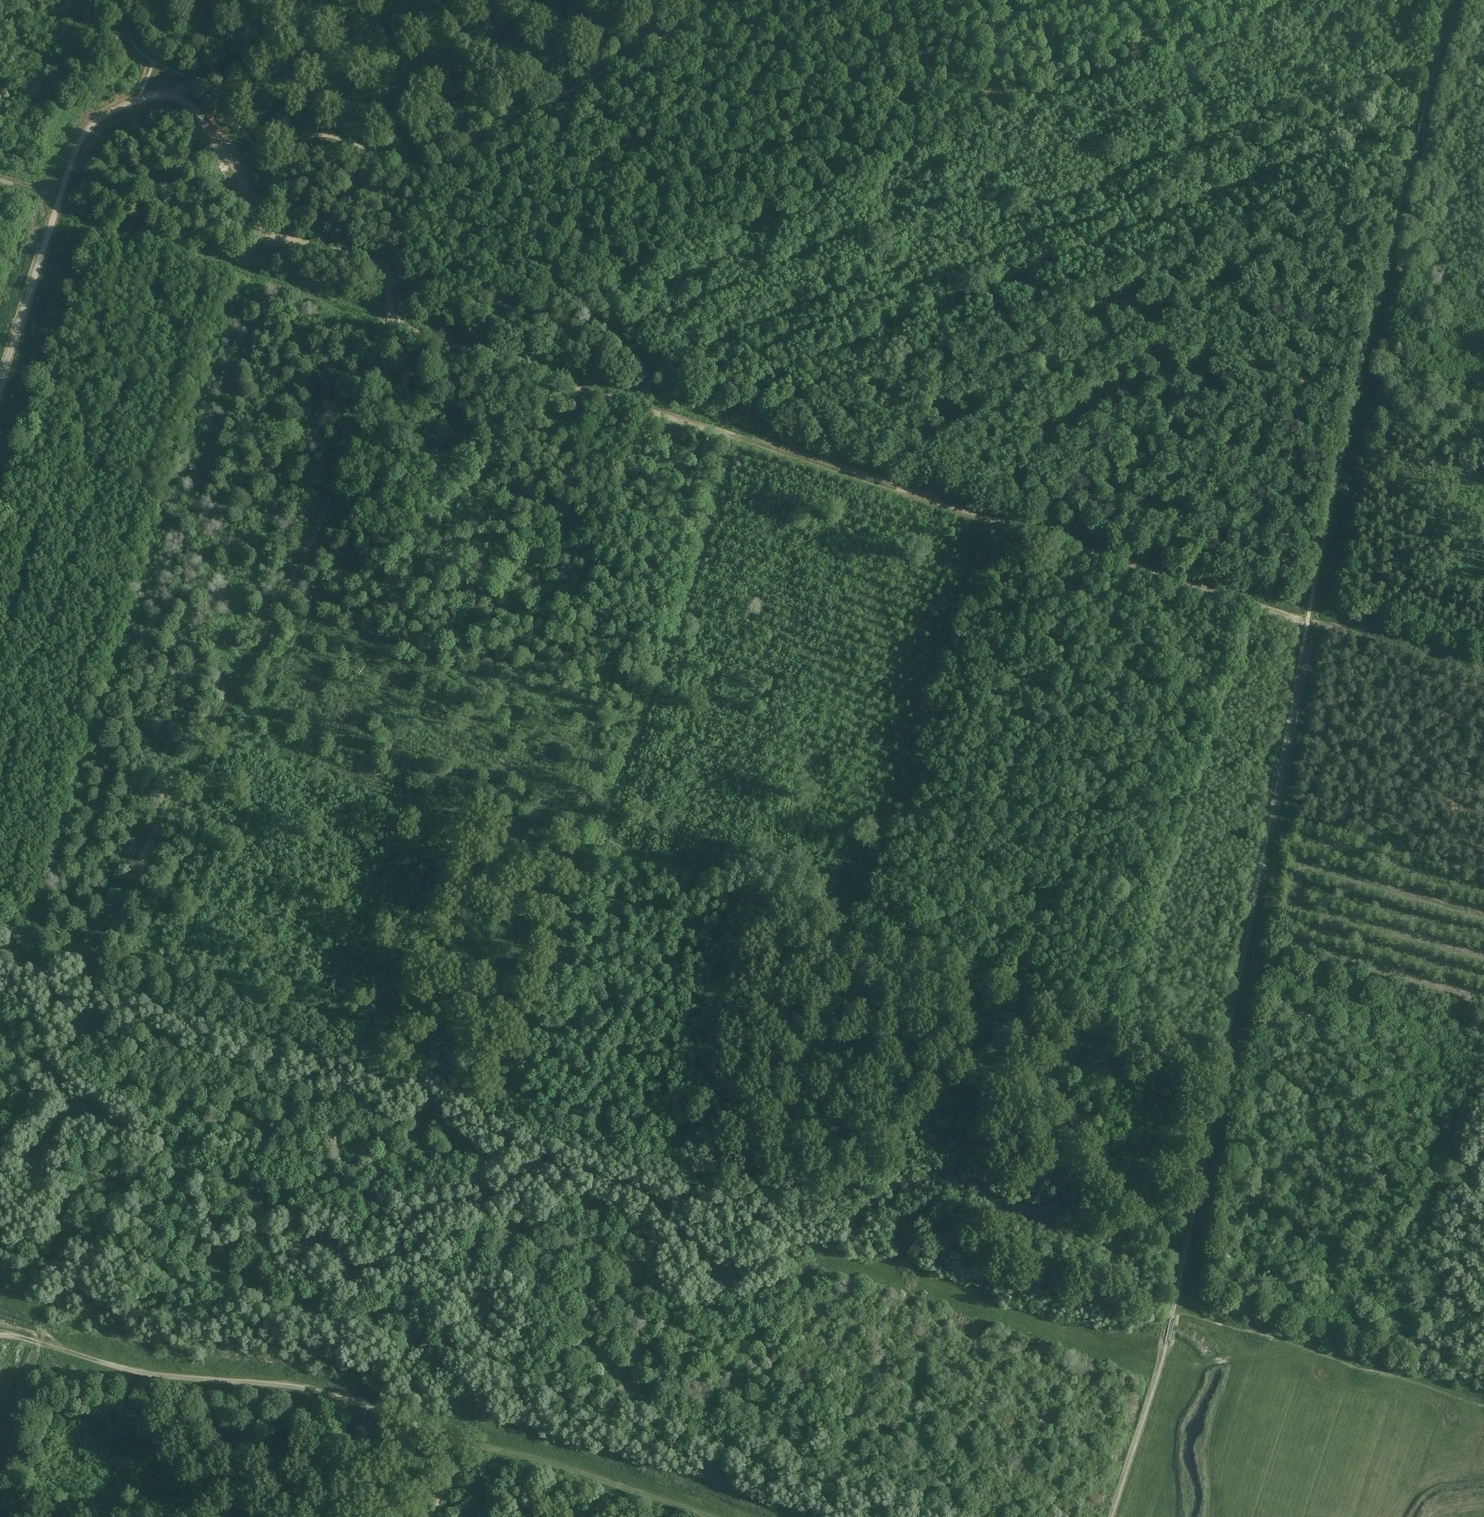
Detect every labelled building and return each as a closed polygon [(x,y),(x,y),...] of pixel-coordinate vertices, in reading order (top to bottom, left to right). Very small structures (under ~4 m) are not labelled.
[(27,1045),(18,1046),(19,1054),(27,1053),(27,1045)]
